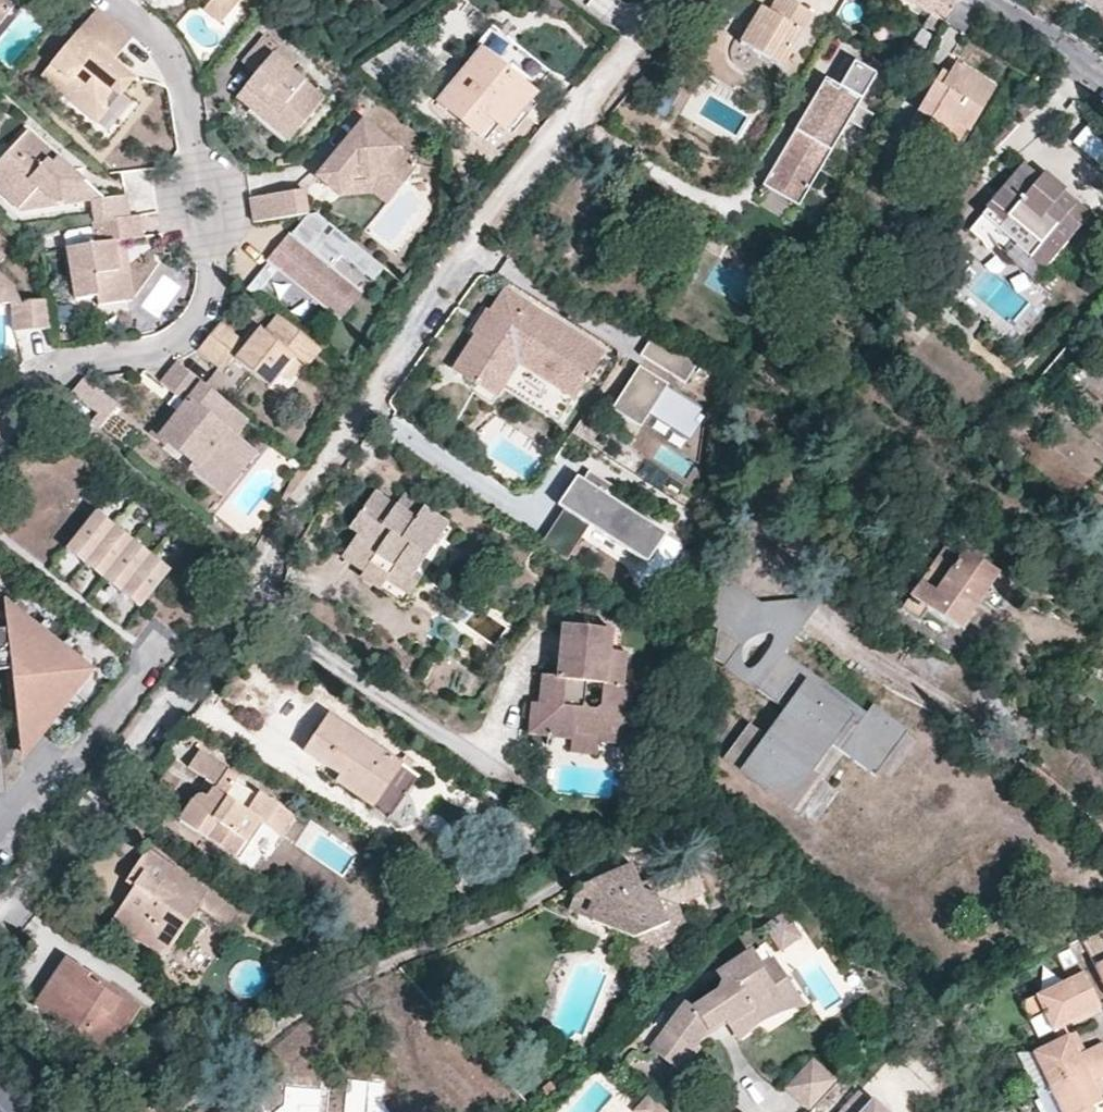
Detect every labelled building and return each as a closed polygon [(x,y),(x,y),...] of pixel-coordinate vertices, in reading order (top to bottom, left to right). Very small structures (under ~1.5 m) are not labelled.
[(21,0),(0,0),(0,25),(21,0)] [(238,2),(235,0),(214,0),(207,8),(223,20),(238,2)] [(747,29),(738,44),(779,69),(813,15),(789,0),(775,0),(773,4),(766,15),(759,11),(747,29)] [(957,2),(953,0),(906,0),(930,15),(944,24),(957,2)] [(742,26),(747,29),(759,11),(753,7),(742,26)] [(134,39),(99,10),(44,76),(67,96),(98,124),(108,113),(104,101),(111,91),(120,99),(134,81),(114,65),(107,60),(114,51),(121,56),(134,39)] [(332,97),(297,71),(304,61),(271,36),(248,63),(262,74),(253,85),(242,99),(295,142),(332,97)] [(507,132),(538,96),(527,87),(532,80),(505,58),(500,64),(483,50),(457,81),(440,102),(482,137),(495,122),(507,132)] [(118,61),(121,56),(114,51),(107,60),(114,65),(118,61)] [(851,59),(834,84),(853,97),(870,72),(851,59)] [(953,130),(967,139),(994,93),(947,65),(939,78),(915,117),(934,128),(930,135),(944,144),(953,130)] [(440,102),(457,81),(445,72),(427,92),(440,102)] [(834,84),(826,80),(763,187),(800,209),(863,102),(853,97),(834,84)] [(104,101),(108,113),(112,117),(125,103),(120,99),(111,91),(104,101)] [(545,101),(538,96),(507,132),(515,139),(527,124),(545,101)] [(934,128),(915,117),(911,123),(930,135),(934,128)] [(389,186),(398,194),(414,173),(415,162),(363,121),(350,137),(355,142),(347,151),(342,147),(322,171),(342,186),(389,186)] [(1095,160),(1102,150),(1102,140),(1083,124),(1070,140),(1095,160)] [(28,129),(0,160),(0,194),(21,212),(89,200),(92,224),(93,223),(133,217),(127,195),(103,197),(91,186),(28,129)] [(958,152),(967,139),(953,130),(944,144),(958,152)] [(355,142),(350,137),(346,143),(342,147),(347,151),(355,142)] [(1024,169),(969,235),(1037,292),(1048,280),(1042,276),(1087,223),(1054,195),(1032,175),(1024,169)] [(388,206),(398,194),(389,186),(342,186),(322,171),(317,178),(342,198),(377,198),(388,206)] [(255,223),(308,214),(304,191),(251,199),(255,223)] [(388,271),(316,213),(296,237),(294,235),(282,250),(270,265),(272,266),(251,292),(260,299),(281,274),(344,324),(368,295),(337,270),(346,258),(377,283),(388,271)] [(133,217),(93,223),(93,228),(95,246),(71,250),(69,251),(78,300),(99,297),(101,307),(133,302),(127,261),(124,242),(142,240),(139,216),(133,217)] [(95,246),(93,228),(68,231),(71,250),(95,246)] [(3,304),(10,304),(13,332),(30,330),(50,329),(47,299),(20,302),(16,286),(0,272),(0,302),(3,304)] [(559,424),(604,355),(505,292),(482,328),(454,371),(480,388),(475,396),(494,407),(505,389),(559,424)] [(312,368),(325,351),(282,317),(268,334),(265,331),(248,351),(237,343),(230,350),(212,335),(208,340),(200,350),(223,369),(235,355),(277,389),(300,359),(312,368)] [(248,351),(265,331),(258,327),(246,341),(222,323),(212,335),(230,350),(237,343),(248,351)] [(684,383),(695,365),(647,336),(636,353),(684,383)] [(238,435),(249,420),(177,361),(160,382),(176,395),(185,402),(177,412),(157,436),(199,470),(230,430),(238,435)] [(669,384),(636,365),(609,413),(643,432),(653,414),(689,434),(702,412),(665,391),(669,384)] [(72,394),(98,415),(92,424),(101,431),(118,408),(84,380),(72,394)] [(185,402),(176,395),(172,400),(168,404),(170,407),(177,412),(185,402)] [(177,412),(170,407),(151,431),(157,436),(177,412)] [(258,452),(238,435),(230,430),(199,470),(196,474),(223,496),(258,452)] [(615,487),(590,470),(540,544),(567,562),(592,523),(647,560),(662,538),(606,500),(615,487)] [(361,537),(348,555),(390,583),(397,573),(412,583),(451,528),(425,510),(415,523),(399,512),(376,495),(352,531),(361,537)] [(409,500),(399,512),(415,523),(425,510),(409,500)] [(172,572),(99,512),(70,548),(143,608),(172,572)] [(390,583),(412,597),(457,532),(451,528),(412,583),(397,573),(390,583)] [(994,579),(959,557),(957,561),(940,550),(902,610),(917,620),(925,609),(958,630),(967,618),(994,579)] [(390,583),(348,555),(345,559),(367,575),(364,580),(374,586),(384,593),(390,583)] [(405,607),(412,597),(390,583),(384,593),(405,607)] [(69,698),(80,684),(78,660),(65,649),(61,653),(32,629),(35,625),(22,615),(10,627),(0,629),(0,725),(5,724),(9,723),(18,722),(19,730),(33,741),(45,727),(41,723),(64,694),(69,698)] [(614,648),(616,626),(563,621),(559,672),(543,671),(542,684),(540,700),(532,699),(529,732),(551,735),(573,738),(572,751),(598,753),(600,740),(629,743),(629,742),(635,682),(627,681),(630,649),(614,648)] [(61,653),(65,649),(35,625),(32,629),(61,653)] [(505,659),(495,653),(490,660),(499,666),(505,659)] [(728,760),(782,797),(817,745),(875,784),(909,734),(874,711),(865,723),(778,664),(761,688),(791,709),(772,738),(752,725),(728,760)] [(45,727),(69,698),(64,694),(41,723),(45,727)] [(360,708),(340,694),(326,714),(330,717),(347,728),(360,708)] [(305,751),(330,717),(326,714),(311,704),(287,738),(305,751)] [(316,759),(379,802),(403,766),(347,728),(330,717),(305,751),(316,759)] [(294,814),(201,751),(189,768),(208,781),(194,801),(181,822),(239,862),(264,826),(279,836),(294,814)] [(418,776),(403,766),(379,802),(393,812),(418,776)] [(242,916),(147,851),(136,866),(125,883),(135,890),(113,923),(165,959),(198,911),(232,933),(242,916)] [(649,960),(668,951),(691,940),(675,908),(704,895),(690,865),(638,888),(629,869),(613,877),(589,889),(598,905),(598,907),(599,909),(598,911),(597,912),(590,927),(619,943),(631,948),(642,943),(649,960)] [(598,905),(589,889),(587,889),(583,891),(579,895),(569,916),(590,927),(597,912),(598,911),(599,909),(598,907),(598,905)] [(764,922),(782,949),(804,934),(786,908),(764,922)] [(674,963),(668,951),(649,960),(642,943),(631,948),(619,943),(641,989),(674,963)] [(686,998),(650,1045),(683,1070),(711,1031),(728,1020),(741,1039),(764,1020),(780,1012),(797,1006),(809,1004),(775,953),(764,961),(753,945),(716,968),(721,977),(718,986),(693,1002),(686,998)] [(1092,956),(1102,980),(1102,951),(1092,956)] [(144,1005),(69,953),(54,974),(37,1000),(111,1052),(144,1005)] [(1101,1008),(1080,963),(1065,970),(1070,981),(1024,1005),(1031,1023),(1045,1017),(1053,1032),(1091,1013),(1101,1008)] [(1077,1053),(1084,1049),(1081,1043),(1076,1032),(1069,1036),(1077,1053)] [(1050,1086),(1102,1060),(1102,1044),(1101,1041),(1084,1049),(1077,1053),(1069,1036),(1035,1051),(1050,1086)] [(1050,1086),(1035,1051),(1020,1052),(1038,1091),(1050,1086)] [(839,1077),(815,1055),(787,1087),(810,1108),(811,1107),(839,1077)] [(1063,1111),(1081,1111),(1102,1102),(1093,1083),(1101,1080),(1102,1078),(1102,1060),(1050,1086),(1063,1111)] [(287,1101),(292,1095),(281,1080),(255,1101),(263,1111),(294,1111),(287,1101)] [(1102,1102),(1102,1101),(1102,1085),(1101,1080),(1093,1083),(1102,1102)] [(858,1086),(834,1111),(887,1111),(858,1086)] [(648,1093),(631,1111),(633,1111),(668,1111),(648,1093)] [(1102,1102),(1081,1111),(1102,1111),(1102,1101),(1102,1102)]
